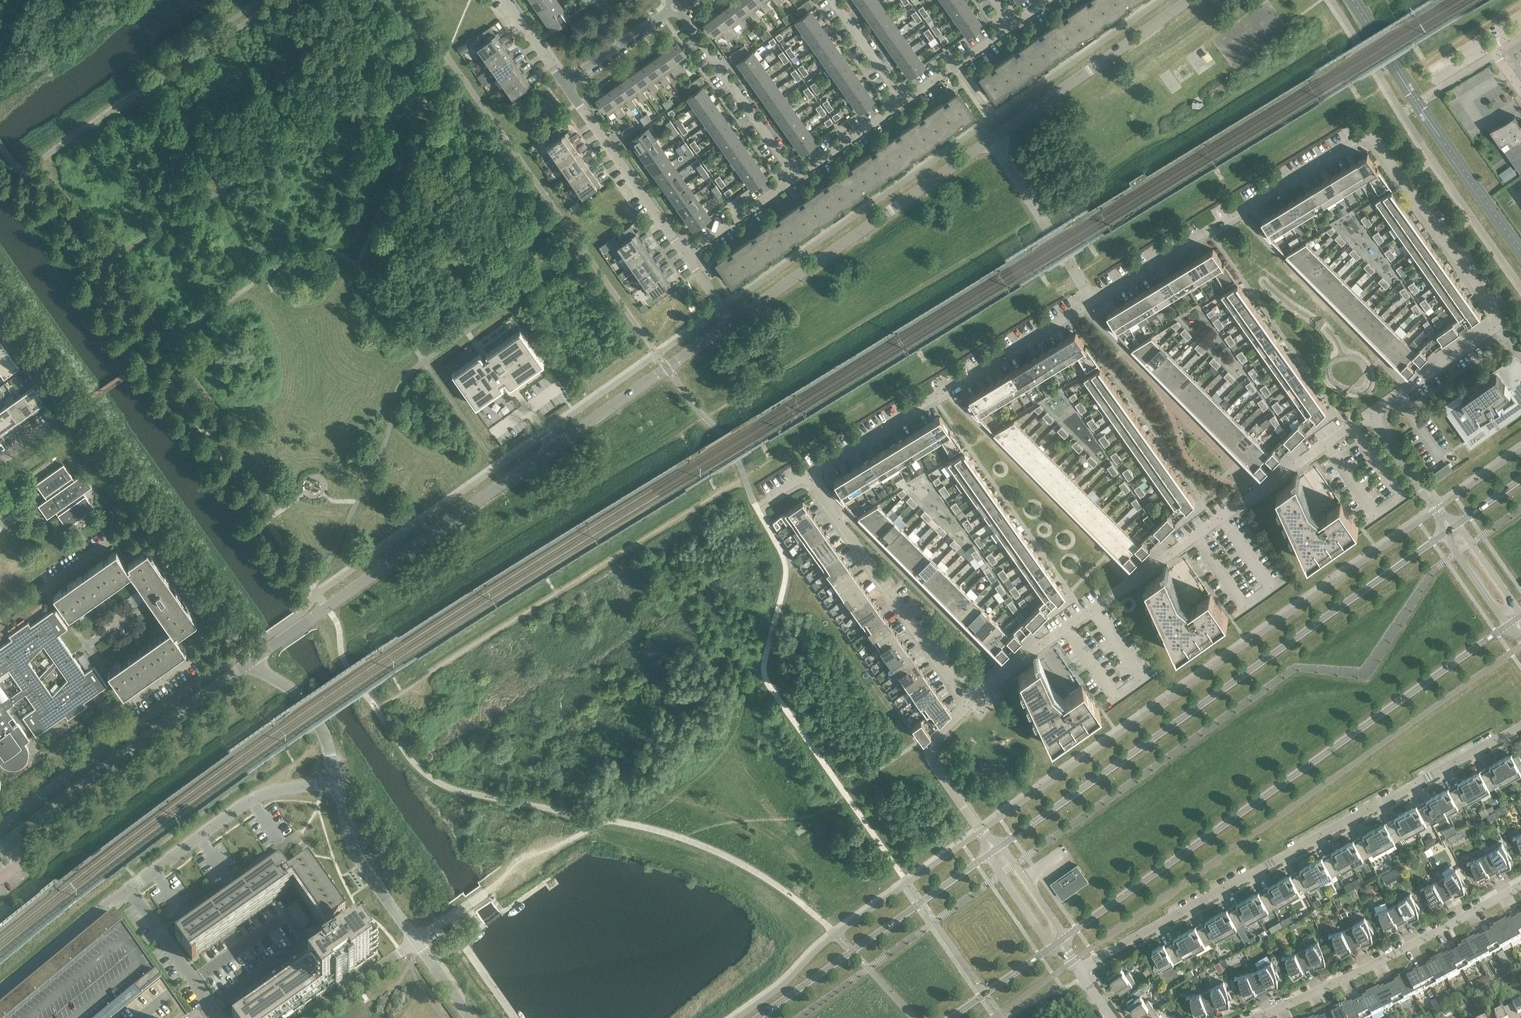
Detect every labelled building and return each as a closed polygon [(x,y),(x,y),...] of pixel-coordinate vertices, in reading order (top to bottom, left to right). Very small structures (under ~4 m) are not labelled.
[(532,0),(534,4),(533,4),(538,10),(552,0),(532,0)] [(556,0),(552,0),(538,10),(542,16),(543,15),(545,19),(561,7),(556,0)] [(739,0),(736,0),(727,7),(739,23),(744,30),(749,25),(744,19),(750,15),(750,14),(739,0)] [(757,0),(739,0),(750,14),(750,15),(755,21),(760,17),(755,10),(761,6),(757,0)] [(761,6),(766,13),(771,9),(766,2),(769,0),(757,0),(761,6)] [(801,14),(813,6),(808,0),(797,8),(801,14)] [(877,0),(865,0),(859,4),(865,13),(879,3),(877,0)] [(948,8),(959,0),(942,0),(948,8)] [(964,0),(959,0),(948,8),(954,17),(968,7),(964,0)] [(1106,0),(1093,0),(1093,1),(1087,5),(1085,3),(1076,9),(1091,30),(1100,24),(1099,22),(1105,17),(1107,19),(1116,13),(1106,0)] [(1116,13),(1124,7),(1123,5),(1126,2),(1129,0),(1131,3),(1134,0),(1106,0),(1116,13)] [(886,12),(879,3),(865,13),(871,22),(886,12)] [(568,17),(561,7),(545,19),(547,22),(546,23),(551,29),(568,17)] [(739,23),(727,7),(716,15),(733,38),(738,34),(733,27),(739,23)] [(975,16),(968,7),(954,17),(960,26),(967,21),(975,16)] [(1091,30),(1076,9),(1068,15),(1069,17),(1058,26),(1056,23),(1052,26),(1067,47),(1076,41),(1075,39),(1081,34),(1083,36),(1091,30)] [(817,21),(810,11),(796,22),(802,31),(817,21)] [(892,21),(886,12),(871,22),(877,31),(892,21)] [(733,38),(716,15),(705,24),(717,40),(723,35),(728,41),(733,38)] [(975,16),(967,21),(960,26),(967,35),(974,30),(981,25),(975,16)] [(823,30),(817,21),(802,31),(808,40),(823,30)] [(898,30),(892,21),(877,31),(884,40),(898,30)] [(1067,47),(1052,26),(1049,28),(1051,31),(1039,39),(1037,37),(1028,43),(1043,64),(1052,58),(1051,56),(1057,51),(1059,53),(1067,47)] [(829,38),(823,30),(808,40),(815,49),(829,38)] [(904,39),(898,30),(884,40),(890,49),(904,39)] [(476,48),(478,51),(483,57),(483,58),(501,45),(497,39),(500,36),(498,32),(493,36),(493,35),(476,48)] [(835,47),(829,38),(815,49),(821,57),(835,47)] [(911,47),(904,39),(890,49),(896,58),(911,47)] [(507,46),(505,42),(501,45),(483,58),(485,61),(485,60),(490,67),(489,67),(490,68),(508,55),(508,54),(503,48),(507,46)] [(677,43),(665,51),(681,74),(686,70),(682,64),(688,59),(677,43)] [(1043,64),(1028,43),(1020,49),(1021,51),(1018,54),(1015,56),(1013,54),(1004,60),(1019,81),(1028,75),(1027,72),(1033,68),(1035,70),(1043,64)] [(842,56),(835,47),(821,57),(827,66),(842,56)] [(917,56),(911,47),(896,58),(902,66),(909,61),(917,56)] [(745,54),(741,48),(729,56),(733,62),(745,54)] [(681,74),(665,51),(654,59),(665,75),(671,71),(676,78),(681,74)] [(513,56),(512,52),(508,54),(508,55),(490,68),(492,70),(497,77),(496,77),(497,77),(515,65),(515,64),(510,58),(513,56)] [(759,61),(752,52),(738,62),(744,72),(759,61)] [(848,65),(842,56),(827,66),(833,75),(848,65)] [(923,66),(917,56),(909,61),(902,66),(909,76),(916,71),(923,66)] [(665,75),(654,59),(642,67),(654,83),(660,79),(664,86),(670,82),(665,75)] [(1019,81),(1004,60),(996,66),(995,64),(977,77),(994,101),(1012,89),(1011,87),(1019,81)] [(765,70),(759,61),(744,72),(751,80),(765,70)] [(520,66),(518,62),(515,64),(515,65),(497,77),(498,80),(499,80),(503,87),(522,74),(517,68),(520,66)] [(854,74),(848,65),(833,75),(840,84),(854,74)] [(654,83),(642,67),(631,75),(642,91),(643,91),(648,87),(653,94),(659,90),(654,83)] [(771,79),(765,70),(751,80),(757,89),(771,79)] [(527,76),(525,71),(522,74),(503,87),(505,90),(506,90),(510,97),(511,97),(529,84),(528,83),(524,78),(527,76)] [(860,83),(854,74),(840,84),(846,93),(860,83)] [(642,91),(631,75),(620,83),(631,99),(632,99),(637,95),(642,102),(648,98),(643,91),(642,91)] [(700,76),(688,85),(693,91),(704,82),(700,76)] [(778,88),(771,79),(757,89),(763,98),(778,88)] [(631,99),(620,83),(608,91),(620,107),(626,103),(631,110),(636,106),(632,99),(631,99)] [(867,92),(860,83),(846,93),(852,102),(859,97),(867,92)] [(709,97),(702,87),(688,98),(694,107),(709,97)] [(784,97),(778,88),(763,98),(769,107),(784,97)] [(958,90),(941,102),(942,104),(925,116),(926,118),(920,123),(918,120),(909,127),(924,148),(933,142),(931,139),(938,135),(940,137),(957,125),(958,126),(975,114),(958,90)] [(620,107),(608,91),(597,99),(608,115),(615,111),(619,118),(625,114),(620,107)] [(867,92),(859,97),(852,102),(859,111),(866,106),(873,101),(867,92)] [(715,106),(709,97),(694,107),(701,116),(715,106)] [(790,106),(784,97),(769,107),(776,116),(790,106)] [(721,114),(715,106),(701,116),(707,125),(721,114)] [(796,115),(790,106),(776,116),(782,125),(796,115)] [(728,123),(721,114),(707,125),(713,133),(728,123)] [(803,123),(796,115),(782,125),(788,134),(803,123)] [(1490,129),(1520,173),(1520,172),(1520,123),(1515,115),(1506,121),(1490,129)] [(674,127),(670,121),(665,124),(670,130),(674,127)] [(734,132),(728,123),(713,133),(719,142),(734,132)] [(809,132),(803,123),(788,134),(794,142),(802,137),(809,132)] [(621,132),(625,138),(636,130),(632,124),(621,132)] [(659,138),(651,127),(631,141),(639,152),(655,140),(659,138)] [(679,133),(674,127),(670,130),(674,136),(679,133)] [(924,148),(909,127),(901,133),(902,135),(890,143),(889,141),(885,144),(900,165),(909,159),(907,156),(914,152),(916,154),(924,148)] [(570,136),(568,132),(563,135),(545,147),(548,150),(553,157),(571,144),(567,138),(570,136)] [(740,141),(734,132),(719,142),(726,151),(740,141)] [(815,142),(809,132),(802,137),(794,142),(801,152),(808,147),(815,142)] [(663,151),(655,140),(639,152),(646,163),(663,151)] [(576,145),(575,141),(571,144),(553,157),(555,160),(560,167),(559,167),(560,167),(578,154),(573,148),(576,145)] [(746,150),(740,141),(726,151),(732,160),(746,150)] [(689,149),(685,142),(680,145),(685,152),(689,149)] [(900,165),(885,144),(882,146),(883,148),(872,157),(870,154),(861,161),(876,182),(885,176),(883,173),(890,169),(891,171),(900,165)] [(694,155),(689,149),(685,152),(689,158),(694,155)] [(752,159),(746,150),(732,160),(738,169),(752,159)] [(583,155),(581,151),(578,154),(560,167),(562,170),(566,176),(567,177),(585,164),(580,157),(583,155)] [(670,162),(663,151),(646,163),(654,173),(670,162)] [(1368,155),(1367,155),(1358,160),(1369,178),(1380,172),(1368,155)] [(759,168),(752,159),(738,169),(744,178),(751,173),(759,168)] [(1369,178),(1358,160),(1350,166),(1360,183),(1369,178)] [(590,165),(588,161),(585,164),(567,177),(568,180),(569,179),(573,186),(573,187),(592,174),(592,173),(587,167),(590,165)] [(876,182),(861,161),(852,167),(854,169),(848,174),(846,171),(837,177),(852,199),(861,193),(859,190),(866,186),(867,188),(876,182)] [(678,173),(670,162),(654,173),(662,184),(678,173)] [(705,170),(700,164),(696,167),(700,174),(705,170)] [(1360,183),(1350,166),(1341,171),(1352,188),(1360,183)] [(765,177),(759,168),(751,173),(744,178),(751,187),(758,182),(765,177)] [(709,177),(705,170),(700,174),(705,180),(709,177)] [(597,175),(595,171),(592,173),(592,174),(573,187),(575,189),(576,189),(580,196),(581,197),(599,184),(598,182),(594,177),(597,175)] [(1352,188),(1341,171),(1332,176),(1343,194),(1352,188)] [(1507,171),(1501,175),(1504,179),(1510,175),(1507,171)] [(1390,187),(1380,172),(1369,178),(1378,194),(1390,187)] [(686,184),(678,173),(662,184),(669,195),(686,184)] [(1343,194),(1332,176),(1324,182),(1334,199),(1343,194)] [(852,199),(837,177),(828,184),(830,186),(824,191),(822,188),(813,194),(828,216),(837,209),(835,207),(842,203),(843,205),(852,199)] [(1334,199),(1324,182),(1315,187),(1325,204),(1334,199)] [(693,194),(686,184),(669,195),(677,206),(693,194)] [(720,192),(715,186),(711,189),(715,195),(720,192)] [(1325,204),(1315,187),(1306,192),(1317,209),(1325,204)] [(1376,201),(1382,210),(1399,199),(1392,190),(1376,201)] [(724,198),(720,192),(715,195),(720,201),(724,198)] [(1317,209),(1306,192),(1297,198),(1308,215),(1317,209)] [(701,205),(693,194),(677,206),(685,217),(701,205)] [(828,216),(813,194),(804,201),(806,203),(794,211),(793,209),(789,211),(804,233),(813,226),(811,224),(818,220),(819,222),(828,216)] [(1308,215),(1297,198),(1289,203),(1299,220),(1308,215)] [(1404,207),(1399,199),(1382,210),(1388,219),(1404,207)] [(1299,220),(1289,203),(1280,208),(1290,226),(1299,220)] [(709,217),(701,205),(685,217),(692,228),(709,217)] [(1410,215),(1404,207),(1388,219),(1394,227),(1410,215)] [(1290,226),(1280,208),(1271,214),(1282,231),(1290,226)] [(804,233),(789,211),(786,214),(787,216),(776,224),(774,222),(765,228),(780,250),(789,243),(787,241),(794,236),(795,239),(804,233)] [(1282,231),(1271,214),(1262,219),(1266,226),(1261,229),(1260,228),(1260,229),(1283,252),(1284,252),(1267,235),(1270,233),(1272,236),(1282,231)] [(1361,219),(1364,223),(1369,219),(1366,215),(1361,219)] [(1416,224),(1410,215),(1394,227),(1400,235),(1416,224)] [(1372,224),(1369,219),(1364,223),(1367,227),(1372,224)] [(1422,232),(1416,224),(1400,235),(1406,244),(1422,232)] [(630,226),(618,234),(622,240),(635,232),(630,226)] [(1336,231),(1332,227),(1326,231),(1331,235),(1336,231)] [(780,250),(765,228),(756,234),(758,237),(752,241),(750,239),(741,245),(756,266),(765,260),(763,258),(770,253),(771,256),(780,250)] [(640,235),(638,231),(633,234),(615,246),(618,249),(623,256),(622,256),(623,256),(641,244),(641,243),(636,237),(640,235)] [(1373,235),(1376,240),(1381,236),(1378,232),(1373,235)] [(1428,240),(1422,232),(1406,244),(1412,252),(1428,240)] [(1384,240),(1381,236),(1376,240),(1379,244),(1384,240)] [(1434,249),(1428,240),(1412,252),(1417,260),(1434,249)] [(646,245),(645,241),(641,243),(641,244),(623,256),(625,259),(630,266),(629,266),(630,266),(648,253),(643,247),(646,245)] [(1286,255),(1296,265),(1299,268),(1315,251),(1306,243),(1286,255)] [(756,266),(741,245),(732,251),(731,250),(714,262),(731,286),(748,274),(747,273),(756,266)] [(1384,252),(1388,256),(1393,253),(1390,248),(1384,252)] [(1214,249),(1208,252),(1204,255),(1215,272),(1225,265),(1224,264),(1223,265),(1217,255),(1218,255),(1214,249)] [(1440,257),(1434,249),(1417,260),(1423,269),(1440,257)] [(653,255),(651,250),(648,253),(630,266),(631,269),(632,269),(636,276),(655,263),(650,257),(653,255)] [(1322,258),(1315,251),(1299,268),(1306,275),(1322,258)] [(1396,257),(1393,253),(1388,256),(1391,261),(1396,257)] [(1215,272),(1204,255),(1196,260),(1206,277),(1214,272),(1215,272)] [(1446,266),(1440,257),(1423,269),(1429,277),(1446,266)] [(1330,266),(1322,258),(1306,275),(1313,282),(1330,266)] [(660,264),(658,260),(655,263),(636,276),(638,279),(639,279),(643,286),(662,273),(657,267),(660,264)] [(1206,277),(1196,260),(1187,265),(1197,282),(1206,277)] [(1197,282),(1187,265),(1178,271),(1189,288),(1197,282)] [(1236,281),(1225,265),(1215,272),(1214,272),(1224,288),(1236,281)] [(1396,269),(1399,273),(1405,269),(1402,265),(1396,269)] [(1337,273),(1330,266),(1313,282),(1321,289),(1337,273)] [(1452,274),(1446,266),(1429,277),(1435,285),(1452,274)] [(1408,274),(1405,269),(1399,273),(1402,277),(1408,274)] [(667,274),(665,270),(662,273),(643,286),(645,289),(650,295),(651,296),(669,283),(668,282),(664,276),(667,274)] [(1189,288),(1178,271),(1169,276),(1180,293),(1189,288)] [(1344,280),(1337,273),(1321,289),(1328,296),(1344,280)] [(1457,282),(1452,274),(1435,285),(1441,294),(1457,282)] [(1180,293),(1169,276),(1161,281),(1171,298),(1180,293)] [(1351,287),(1344,280),(1328,296),(1335,304),(1351,287)] [(1171,298),(1161,281),(1152,287),(1163,304),(1171,298)] [(1408,286),(1411,290),(1417,286),(1413,282),(1408,286)] [(1463,291),(1457,282),(1441,294),(1447,302),(1463,291)] [(1222,296),(1228,304),(1244,293),(1238,284),(1222,296)] [(1420,290),(1417,286),(1411,290),(1414,294),(1420,290)] [(1163,304),(1152,287),(1143,292),(1154,309),(1163,304)] [(1359,294),(1351,287),(1335,304),(1342,311),(1359,294)] [(1469,299),(1463,291),(1447,302),(1453,311),(1469,299)] [(1154,309),(1143,292),(1134,297),(1145,314),(1154,309)] [(1250,301),(1244,293),(1228,304),(1234,313),(1250,301)] [(1366,302),(1359,294),(1342,311),(1350,318),(1366,302)] [(1145,314),(1134,297),(1126,303),(1136,320),(1145,314)] [(1420,302),(1423,307),(1428,303),(1425,298),(1420,302)] [(1475,307),(1469,299),(1453,311),(1459,319),(1460,318),(1475,307)] [(1256,310),(1250,301),(1234,313),(1240,321),(1256,310)] [(1373,309),(1366,302),(1350,318),(1357,325),(1373,309)] [(1136,320),(1126,303),(1117,308),(1127,325),(1136,320)] [(1431,307),(1428,303),(1423,307),(1426,311),(1431,307)] [(1481,316),(1475,307),(1460,318),(1466,327),(1481,316)] [(1127,325),(1117,308),(1108,314),(1113,322),(1108,325),(1107,324),(1106,325),(1129,347),(1129,346),(1114,331),(1117,329),(1118,331),(1127,325)] [(1212,309),(1207,313),(1210,317),(1215,313),(1212,309)] [(1381,316),(1373,309),(1357,325),(1364,332),(1381,316)] [(1262,318),(1256,310),(1240,321),(1246,330),(1262,318)] [(1432,319),(1435,323),(1440,320),(1437,315),(1432,319)] [(1388,323),(1381,316),(1364,332),(1372,340),(1388,323)] [(1218,317),(1213,321),(1216,325),(1221,322),(1218,317)] [(1268,326),(1262,318),(1246,330),(1252,338),(1268,326)] [(1466,327),(1460,318),(1459,319),(1445,328),(1451,337),(1466,327)] [(1443,324),(1440,320),(1435,323),(1438,328),(1443,324)] [(1177,321),(1171,325),(1176,330),(1181,325),(1177,321)] [(1224,326),(1221,322),(1216,325),(1219,330),(1224,326)] [(1395,330),(1388,323),(1372,340),(1379,347),(1395,330)] [(1274,335),(1268,326),(1252,338),(1257,346),(1274,335)] [(1451,337),(1445,328),(1428,340),(1426,342),(1434,350),(1435,348),(1451,337)] [(478,355),(452,373),(464,390),(476,406),(502,387),(500,383),(504,380),(508,386),(509,386),(510,386),(543,363),(520,330),(486,354),(487,355),(482,359),(480,356),(480,355),(479,355),(478,355)] [(1402,338),(1395,330),(1379,347),(1386,354),(1402,338)] [(1076,333),(1075,334),(1067,339),(1077,356),(1077,357),(1088,350),(1076,333)] [(1230,334),(1225,338),(1228,342),(1233,338),(1230,334)] [(1280,343),(1274,335),(1257,346),(1263,355),(1280,343)] [(1161,346),(1152,337),(1132,349),(1144,362),(1161,346)] [(1236,343),(1233,338),(1228,342),(1231,346),(1236,343)] [(1409,345),(1402,338),(1386,354),(1393,361),(1409,345)] [(1077,356),(1067,339),(1058,344),(1069,361),(1077,356)] [(1434,350),(1426,342),(1417,352),(1413,355),(1421,363),(1434,350)] [(1286,351),(1280,343),(1263,355),(1269,363),(1286,351)] [(1069,361),(1058,344),(1050,349),(1060,366),(1069,361)] [(1417,352),(1409,345),(1393,361),(1400,368),(1413,355),(1417,352)] [(1168,353),(1161,346),(1144,362),(1152,369),(1168,353)] [(7,348),(0,353),(0,366),(15,356),(12,352),(10,354),(7,348)] [(1060,366),(1050,349),(1041,355),(1051,372),(1060,366)] [(1099,365),(1088,350),(1077,357),(1087,372),(1099,365)] [(1242,351),(1236,354),(1239,359),(1245,355),(1242,351)] [(1292,360),(1286,351),(1269,363),(1275,371),(1292,360)] [(1175,360),(1168,353),(1152,369),(1159,376),(1175,360)] [(1051,372),(1041,355),(1032,360),(1043,377),(1051,372)] [(1248,359),(1245,355),(1239,359),(1242,363),(1248,359)] [(1421,363),(1413,355),(1400,368),(1408,376),(1421,363)] [(15,356),(0,366),(0,372),(4,377),(19,366),(15,361),(17,359),(15,356)] [(1513,359),(1477,383),(1479,386),(1446,410),(1461,432),(1467,440),(1485,427),(1484,427),(1503,413),(1508,420),(1512,417),(1520,410),(1520,375),(1520,374),(1520,373),(1520,371),(1513,359)] [(1043,377),(1032,360),(1023,365),(1034,382),(1043,377)] [(1182,367),(1175,360),(1159,376),(1166,384),(1182,367)] [(1297,368),(1292,360),(1275,371),(1281,380),(1297,368)] [(1034,382),(1023,365),(1015,370),(1025,388),(1034,382)] [(1190,374),(1182,367),(1166,384),(1173,391),(1190,374)] [(1253,367),(1248,371),(1251,376),(1257,372),(1253,367)] [(1107,377),(1101,368),(1084,379),(1091,388),(1107,377)] [(1303,377),(1297,368),(1281,380),(1287,388),(1303,377)] [(1025,388),(1015,370),(1006,376),(1016,393),(1025,388)] [(1260,376),(1257,372),(1251,376),(1254,380),(1260,376)] [(1197,382),(1190,374),(1173,391),(1181,398),(1197,382)] [(22,382),(17,375),(13,377),(18,384),(22,382)] [(1016,393),(1006,376),(997,381),(1008,398),(1016,393)] [(18,384),(13,377),(9,380),(15,387),(18,384)] [(1113,385),(1107,377),(1091,388),(1096,397),(1113,385)] [(1309,385),(1303,377),(1287,388),(1293,396),(1309,385)] [(1008,398),(997,381),(988,387),(999,404),(1008,398)] [(1204,389),(1197,382),(1181,398),(1188,405),(1204,389)] [(1265,384),(1260,388),(1263,392),(1268,389),(1265,384)] [(1119,393),(1113,385),(1096,397),(1102,405),(1119,393)] [(1315,393),(1309,385),(1293,396),(1299,405),(1315,393)] [(33,387),(24,393),(37,410),(40,408),(39,406),(44,402),(35,388),(33,387)] [(999,404),(988,387),(980,392),(990,409),(999,404)] [(1211,396),(1204,389),(1188,405),(1195,412),(1211,396)] [(1271,393),(1268,389),(1263,392),(1266,397),(1271,393)] [(990,409),(980,392),(970,398),(975,404),(969,408),(968,407),(991,430),(992,430),(975,413),(979,411),(981,415),(990,409)] [(37,410),(24,393),(15,399),(26,415),(32,411),(33,413),(37,410)] [(1075,393),(1069,397),(1072,401),(1078,397),(1075,393)] [(1125,402),(1119,393),(1102,405),(1108,413),(1125,402)] [(1321,402),(1315,393),(1299,405),(1306,416),(1307,416),(1316,407),(1315,406),(1321,402)] [(1219,403),(1211,396),(1195,412),(1202,420),(1219,403)] [(26,415),(15,399),(7,405),(17,421),(26,415)] [(1081,401),(1075,405),(1078,409),(1084,406),(1081,401)] [(1277,401),(1272,405),(1275,409),(1280,405),(1277,401)] [(1130,410),(1125,402),(1108,413),(1114,422),(1130,410)] [(1327,410),(1321,402),(1315,406),(1316,407),(1307,416),(1306,416),(1304,418),(1312,426),(1327,410)] [(1226,410),(1219,403),(1202,420),(1210,427),(1226,410)] [(7,405),(0,410),(0,415),(9,427),(17,421),(7,405)] [(1040,405),(1034,409),(1039,414),(1043,409),(1040,405)] [(1283,410),(1280,405),(1275,409),(1278,413),(1283,410)] [(1087,410),(1084,406),(1078,409),(1081,414),(1087,410)] [(1136,418),(1130,410),(1114,422),(1120,430),(1136,418)] [(1233,418),(1226,410),(1210,427),(1217,434),(1233,418)] [(1286,414),(1281,417),(1284,423),(1290,419),(1286,414)] [(0,415),(0,433),(9,427),(0,415)] [(939,417),(933,420),(930,423),(940,440),(951,434),(950,432),(948,433),(942,423),(943,423),(939,417)] [(1092,418),(1087,422),(1090,426),(1095,422),(1092,418)] [(1142,427),(1136,418),(1120,430),(1126,438),(1142,427)] [(1240,425),(1233,418),(1217,434),(1224,441),(1240,425)] [(1312,426),(1304,418),(1291,431),(1299,439),(1312,426)] [(1267,419),(1262,423),(1266,428),(1271,423),(1267,419)] [(1023,429),(1014,421),(994,433),(1007,446),(1023,429)] [(1098,427),(1095,422),(1090,426),(1093,430),(1098,427)] [(940,440),(930,423),(921,428),(931,445),(940,440),(940,441),(940,440)] [(1248,432),(1240,425),(1224,441),(1231,448),(1248,432)] [(1148,435),(1142,427),(1126,438),(1132,447),(1148,435)] [(931,445),(921,428),(912,433),(923,450),(931,445)] [(1030,437),(1023,429),(1007,446),(1014,453),(1030,437)] [(1299,439),(1291,431),(1279,444),(1286,452),(1299,439)] [(1255,439),(1248,432),(1231,448),(1239,456),(1255,439)] [(923,450),(912,433),(903,438),(914,456),(923,450)] [(961,449),(951,434),(940,440),(950,456),(961,449)] [(1104,435),(1099,438),(1102,443),(1107,439),(1104,435)] [(1154,444),(1148,435),(1132,447),(1138,455),(1154,444)] [(1038,444),(1030,437),(1014,453),(1021,460),(1038,444)] [(914,456),(903,438),(895,444),(905,461),(914,456)] [(1110,443),(1107,439),(1102,443),(1105,447),(1110,443)] [(1262,446),(1255,439),(1239,456),(1246,463),(1262,446)] [(905,461),(895,444),(886,449),(897,466),(905,461)] [(1045,451),(1038,444),(1021,460),(1029,467),(1045,451)] [(1160,452),(1154,444),(1138,455),(1144,464),(1160,452)] [(1286,452),(1279,444),(1269,453),(1269,454),(1266,457),(1274,464),(1286,452)] [(1269,454),(1269,453),(1262,446),(1246,463),(1253,470),(1266,457),(1269,454)] [(897,466),(886,449),(877,454),(888,472),(897,466)] [(1052,458),(1045,451),(1029,467),(1036,475),(1052,458)] [(1116,451),(1111,455),(1114,459),(1119,456),(1116,451)] [(964,453),(964,452),(947,464),(953,472),(970,461),(964,453)] [(1166,460),(1160,452),(1144,464),(1149,472),(1166,460)] [(888,472),(877,454),(869,460),(879,477),(888,472)] [(1122,460),(1119,456),(1114,459),(1117,464),(1122,460)] [(1274,464),(1266,457),(1253,470),(1261,477),(1274,464)] [(1059,465),(1052,458),(1036,475),(1043,482),(1059,465)] [(879,477),(869,460),(860,465),(870,482),(879,477)] [(1172,469),(1166,460),(1149,472),(1155,480),(1172,469)] [(976,469),(970,461),(953,472),(959,481),(976,469)] [(63,464),(63,465),(36,484),(45,496),(47,495),(49,497),(38,505),(47,518),(58,510),(60,513),(58,515),(67,527),(94,508),(85,496),(82,497),(80,494),(92,487),(83,474),(72,482),(70,479),(72,477),(63,464)] [(870,482),(860,465),(851,470),(862,488),(870,482)] [(1066,473),(1059,465),(1043,482),(1050,489),(1066,473)] [(1128,468),(1122,472),(1126,476),(1131,472),(1128,468)] [(982,478),(976,469),(959,481),(965,489),(982,478)] [(1178,477),(1172,469),(1155,480),(1161,489),(1178,477)] [(862,488),(851,470),(843,476),(853,493),(862,488)] [(1134,477),(1131,472),(1126,476),(1129,481),(1134,477)] [(1074,480),(1066,473),(1050,489),(1058,496),(1074,480)] [(853,493),(843,476),(833,481),(838,490),(833,493),(832,492),(854,514),(839,499),(842,497),(844,499),(853,493)] [(938,477),(932,481),(935,485),(941,481),(938,477)] [(1184,485),(1178,477),(1161,489),(1167,497),(1184,485)] [(901,478),(894,482),(898,487),(905,483),(901,478)] [(987,486),(982,478),(965,489),(971,497),(987,486)] [(1314,506),(1301,478),(1279,494),(1311,562),(1361,527),(1343,502),(1325,515),(1314,506)] [(1081,487),(1074,480),(1058,496),(1065,503),(1081,487)] [(944,485),(938,489),(941,493),(947,490),(944,485)] [(1140,485),(1134,489),(1137,493),(1143,489),(1140,485)] [(1189,494),(1184,485),(1167,497),(1175,508),(1184,500),(1183,498),(1189,494)] [(993,494),(987,486),(971,497),(977,506),(993,494)] [(1088,494),(1081,487),(1065,503),(1072,511),(1088,494)] [(884,489),(878,493),(881,498),(887,494),(884,489)] [(903,489),(897,493),(901,498),(906,493),(903,489)] [(1146,494),(1143,489),(1137,493),(1140,497),(1146,494)] [(950,494),(947,490),(941,493),(944,498),(950,494)] [(999,503),(993,494),(977,506),(983,514),(999,503)] [(1096,501),(1088,494),(1072,511),(1079,518),(1096,501)] [(1196,503),(1189,494),(1183,498),(1184,500),(1175,508),(1174,509),(1181,517),(1196,503)] [(808,510),(802,501),(784,514),(790,523),(808,510)] [(1103,509),(1096,501),(1079,518),(1087,525),(1103,509)] [(955,502),(950,506),(953,510),(958,506),(955,502)] [(1151,502),(1146,505),(1149,510),(1154,506),(1151,502)] [(1005,511),(999,503),(983,514),(989,522),(1005,511)] [(886,514),(877,505),(857,517),(870,530),(886,514)] [(961,511),(958,506),(953,510),(956,514),(961,511)] [(1157,510),(1154,506),(1149,510),(1152,514),(1157,510)] [(1110,516),(1103,509),(1087,525),(1094,532),(1110,516)] [(1181,517),(1174,509),(1161,522),(1169,530),(1181,517)] [(814,518),(808,510),(790,523),(796,531),(814,518)] [(1011,519),(1005,511),(989,522),(995,531),(1011,519)] [(893,521),(886,514),(870,530),(877,537),(893,521)] [(1117,523),(1110,516),(1094,532),(1101,539),(1117,523)] [(820,527),(814,518),(796,531),(802,539),(820,527)] [(967,519),(962,522),(965,527),(970,523),(967,519)] [(1017,528),(1011,519),(995,531),(1001,539),(1017,528)] [(900,528),(893,521),(877,537),(884,544),(900,528)] [(1169,530),(1161,522),(1148,535),(1156,543),(1169,530)] [(973,527),(970,523),(965,527),(968,531),(973,527)] [(1125,530),(1117,523),(1101,539),(1108,547),(1125,530)] [(826,535),(820,527),(802,539),(808,548),(826,535)] [(908,535),(900,528),(884,544),(891,552),(908,535)] [(1023,536),(1017,528),(1001,539),(1006,548),(1023,536)] [(1132,537),(1125,530),(1108,547),(1116,554),(1132,537)] [(832,543),(826,535),(808,548),(814,556),(832,543)] [(915,542),(908,535),(891,552),(899,559),(915,542)] [(979,535),(974,539),(977,543),(982,540),(979,535)] [(1156,543),(1148,535),(1139,544),(1139,545),(1136,548),(1143,555),(1156,543)] [(1029,544),(1023,536),(1006,548),(1012,556),(1029,544)] [(1139,545),(1139,544),(1132,537),(1116,554),(1123,561),(1136,548),(1139,545)] [(985,544),(982,540),(977,543),(980,548),(985,544)] [(922,549),(915,542),(899,559),(906,566),(922,549)] [(838,552),(832,543),(814,556),(820,564),(838,552)] [(1035,553),(1029,544),(1012,556),(1018,564),(1035,553)] [(1143,555),(1136,548),(1123,561),(1130,568),(1143,555)] [(929,557),(922,549),(906,566),(913,573),(929,557)] [(128,564),(129,566),(150,596),(152,595),(157,602),(156,604),(178,635),(198,622),(175,590),(172,592),(167,585),(170,582),(148,550),(128,564)] [(130,571),(116,551),(54,596),(69,617),(70,617),(68,615),(130,571)] [(844,560),(838,552),(820,564),(826,573),(844,560)] [(991,552),(985,556),(988,560),(994,557),(991,552)] [(1040,561),(1035,553),(1018,564),(1024,573),(1040,561)] [(937,564),(929,557),(913,573),(920,580),(937,564)] [(997,561),(994,557),(988,560),(992,565),(997,561)] [(850,569),(844,560),(826,573),(832,581),(850,569)] [(1046,569),(1040,561),(1024,573),(1030,581),(1046,569)] [(944,571),(937,564),(920,580),(928,588),(944,571)] [(856,577),(850,569),(832,581),(838,590),(856,577)] [(1002,569),(997,573),(1000,577),(1005,573),(1002,569)] [(1052,578),(1046,569),(1030,581),(1036,589),(1052,578)] [(1182,598),(1169,570),(1147,586),(1179,654),(1228,619),(1210,594),(1192,607),(1182,598)] [(951,578),(944,571),(928,588),(935,595),(951,578)] [(1009,578),(1005,573),(1000,577),(1003,581),(1009,578)] [(862,585),(856,577),(838,590),(843,598),(862,585)] [(959,586),(951,578),(935,595),(942,602),(959,586)] [(1058,586),(1052,578),(1036,589),(1044,601),(1053,591),(1052,590),(1058,586)] [(867,594),(862,585),(843,598),(849,606),(867,594)] [(966,593),(959,586),(942,602),(950,609),(966,593)] [(1014,586),(1009,589),(1012,594),(1017,590),(1014,586)] [(1064,595),(1058,586),(1052,590),(1053,591),(1044,601),(1052,608),(1064,595)] [(139,590),(127,598),(134,607),(146,599),(139,590)] [(1020,594),(1017,590),(1012,594),(1015,598),(1020,594)] [(973,600),(966,593),(950,609),(957,616),(973,600)] [(873,602),(867,594),(849,606),(855,615),(873,602)] [(1023,598),(1018,602),(1021,607),(1027,604),(1023,598)] [(980,607),(973,600),(957,616),(964,624),(980,607)] [(1044,601),(1031,613),(1039,621),(1052,608),(1044,601)] [(879,610),(873,602),(855,615),(861,623),(879,610)] [(987,614),(980,607),(964,624),(971,631),(987,614)] [(74,658),(72,659),(70,656),(72,655),(58,635),(67,628),(54,609),(30,626),(29,624),(30,624),(30,623),(10,637),(10,638),(11,637),(12,639),(0,647),(0,676),(8,670),(21,688),(9,697),(8,696),(2,700),(0,698),(0,763),(1,765),(5,768),(10,769),(15,769),(20,768),(24,765),(27,761),(28,756),(28,751),(27,746),(25,743),(30,740),(18,724),(13,727),(8,720),(13,717),(7,708),(14,704),(13,702),(25,694),(35,708),(22,717),(36,736),(65,715),(67,716),(66,717),(66,718),(86,704),(86,703),(85,704),(84,702),(107,685),(94,666),(85,673),(74,658)] [(885,619),(879,610),(861,623),(867,631),(885,619)] [(1039,621),(1031,613),(1018,626),(1026,634),(1039,621)] [(995,621),(987,614),(971,631),(978,638),(995,621)] [(891,627),(885,619),(867,631),(873,640),(891,627)] [(1002,629),(995,621),(978,638),(986,645),(1002,629)] [(1026,634),(1018,626),(1009,636),(1006,639),(1013,647),(1026,634)] [(897,635),(891,627),(873,640),(879,648),(897,635)] [(1009,636),(1002,629),(986,645),(993,652),(1006,639),(1009,636)] [(108,673),(113,679),(124,695),(186,651),(172,631),(110,675),(109,672),(108,673)] [(903,644),(897,635),(879,648),(885,657),(903,644)] [(1013,647),(1006,639),(993,652),(1001,660),(1013,647)] [(909,652),(903,644),(885,657),(891,665),(909,652)] [(915,661),(909,652),(891,665),(897,673),(915,661)] [(920,669),(915,661),(897,673),(902,682),(920,669)] [(1052,689),(1040,661),(1018,677),(1049,746),(1099,710),(1081,685),(1063,698),(1052,689)] [(926,677),(920,669),(902,682),(908,690),(926,677)] [(932,686),(926,677),(908,690),(914,698),(932,686)] [(938,694),(932,686),(914,698),(920,707),(938,694)] [(944,702),(938,694),(920,707),(926,715),(944,702)] [(951,712),(944,702),(926,715),(923,717),(932,729),(938,725),(951,712)] [(932,729),(923,717),(911,725),(922,741),(930,733),(929,731),(932,729)] [(1500,760),(1511,779),(1520,773),(1520,772),(1520,770),(1520,769),(1520,759),(1518,755),(1513,758),(1512,756),(1508,758),(1507,756),(1500,760)] [(1511,779),(1500,760),(1493,764),(1494,765),(1490,768),(1491,769),(1486,772),(1495,787),(1493,784),(1498,782),(1500,785),(1511,779)] [(1495,787),(1486,772),(1481,775),(1480,773),(1476,775),(1475,774),(1469,777),(1479,796),(1490,790),(1488,787),(1493,785),(1494,788),(1495,787)] [(1479,796),(1469,777),(1462,781),(1463,783),(1459,785),(1460,787),(1455,789),(1463,805),(1464,804),(1462,801),(1466,799),(1468,802),(1479,796)] [(1463,805),(1455,789),(1450,792),(1449,790),(1445,793),(1444,791),(1437,795),(1447,813),(1458,808),(1456,804),(1461,802),(1463,805)] [(1447,813),(1437,795),(1430,798),(1431,800),(1427,802),(1428,804),(1423,807),(1432,822),(1430,819),(1435,816),(1437,819),(1447,813)] [(1432,822),(1423,807),(1418,809),(1417,808),(1413,810),(1412,808),(1405,812),(1416,831),(1427,825),(1425,822),(1429,819),(1431,822),(1432,822)] [(1416,831),(1405,812),(1399,815),(1400,817),(1396,819),(1397,821),(1392,824),(1400,839),(1399,836),(1403,833),(1405,837),(1416,831)] [(1400,839),(1392,824),(1387,827),(1386,825),(1382,827),(1381,825),(1374,829),(1384,848),(1395,842),(1393,839),(1398,836),(1400,839)] [(1468,825),(1461,829),(1464,835),(1472,831),(1468,825)] [(1384,848),(1374,829),(1367,833),(1368,835),(1364,837),(1365,838),(1360,841),(1368,856),(1369,856),(1367,853),(1372,851),(1373,854),(1384,848)] [(1455,833),(1447,837),(1451,843),(1458,839),(1455,833)] [(1513,837),(1515,841),(1516,843),(1518,846),(1518,848),(1519,850),(1519,852),(1520,852),(1520,854),(1520,853),(1520,834),(1513,837)] [(1432,835),(1424,840),(1428,846),(1435,842),(1432,835)] [(1368,856),(1360,841),(1355,844),(1354,842),(1350,844),(1349,843),(1342,846),(1353,865),(1363,859),(1362,856),(1366,854),(1368,857),(1368,856)] [(1491,852),(1485,855),(1495,872),(1500,869),(1500,870),(1511,866),(1510,862),(1509,860),(1512,858),(1511,857),(1509,855),(1508,854),(1507,852),(1505,850),(1504,847),(1503,846),(1502,843),(1491,852)] [(1353,865),(1342,846),(1335,850),(1336,852),(1332,854),(1333,856),(1328,858),(1337,874),(1335,870),(1340,868),(1342,871),(1353,865)] [(1430,848),(1425,851),(1428,856),(1433,853),(1430,848)] [(1495,872),(1485,855),(1480,858),(1467,863),(1468,865),(1469,867),(1470,869),(1472,871),(1472,873),(1472,874),(1473,875),(1473,877),(1474,879),(1477,878),(1478,880),(1481,882),(1490,875),(1495,872)] [(1337,874),(1328,858),(1323,861),(1323,859),(1318,862),(1318,860),(1311,864),(1321,883),(1332,877),(1330,873),(1335,871),(1336,874),(1337,874)] [(308,860),(289,874),(280,862),(175,936),(189,956),(288,887),(286,884),(292,880),(294,882),(326,928),(346,914),(308,860)] [(1321,883),(1311,864),(1304,867),(1305,869),(1301,871),(1302,873),(1297,876),(1305,891),(1306,891),(1304,888),(1308,885),(1310,888),(1321,883)] [(1056,880),(1053,882),(1062,894),(1086,877),(1077,865),(1074,867),(1056,879),(1056,880)] [(1399,865),(1380,875),(1385,884),(1404,874),(1399,865)] [(1445,877),(1439,880),(1449,897),(1454,894),(1454,895),(1465,891),(1464,888),(1463,885),(1466,884),(1465,882),(1464,881),(1463,880),(1462,879),(1460,877),(1460,876),(1458,873),(1457,871),(1456,869),(1444,877),(1445,877)] [(1305,891),(1297,876),(1292,878),(1291,877),(1287,879),(1286,877),(1279,881),(1289,900),(1300,894),(1299,891),(1303,888),(1305,891)] [(1449,897),(1439,880),(1434,883),(1421,888),(1422,890),(1423,892),(1424,894),(1426,896),(1426,898),(1426,900),(1427,902),(1428,903),(1428,904),(1430,903),(1432,905),(1435,908),(1444,901),(1443,900),(1449,897)] [(1289,900),(1279,881),(1272,885),(1273,886),(1269,889),(1270,890),(1265,893),(1274,908),(1272,905),(1277,902),(1279,906),(1289,900)] [(1350,881),(1344,885),(1347,890),(1354,887),(1350,881)] [(1274,908),(1265,893),(1260,896),(1259,894),(1255,896),(1254,894),(1248,898),(1258,917),(1269,911),(1267,908),(1272,905),(1273,908),(1274,908)] [(1399,902),(1394,905),(1403,922),(1408,920),(1419,916),(1418,914),(1417,910),(1420,909),(1419,907),(1418,906),(1416,904),(1415,903),(1414,900),(1413,898),(1411,895),(1410,894),(1399,902)] [(1258,917),(1248,898),(1241,902),(1242,904),(1238,906),(1239,908),(1234,910),(1242,926),(1242,925),(1241,922),(1245,920),(1247,923),(1258,917)] [(1403,922),(1394,905),(1388,908),(1388,907),(1375,912),(1376,915),(1377,917),(1379,920),(1380,921),(1380,923),(1380,925),(1381,927),(1382,929),(1384,928),(1386,930),(1388,932),(1398,926),(1397,925),(1403,922)] [(1242,926),(1234,910),(1229,913),(1228,911),(1224,913),(1223,912),(1216,915),(1226,934),(1237,928),(1235,925),(1240,923),(1242,926)] [(1296,912),(1281,920),(1284,926),(1299,917),(1296,912)] [(114,913),(0,1008),(0,1017),(187,1017),(114,913)] [(1226,934),(1216,915),(1209,919),(1210,921),(1206,923),(1207,925),(1202,928),(1210,943),(1211,943),(1209,940),(1214,937),(1215,940),(1226,934)] [(1353,926),(1348,929),(1356,946),(1362,943),(1362,944),(1373,940),(1372,937),(1371,934),(1374,933),(1373,931),(1372,930),(1371,929),(1370,928),(1369,927),(1367,923),(1366,920),(1364,918),(1353,926)] [(1517,919),(1512,922),(1511,921),(1507,923),(1506,922),(1500,925),(1510,944),(1520,938),(1520,927),(1517,919)] [(1510,944),(1500,925),(1493,929),(1494,930),(1490,932),(1491,934),(1485,937),(1494,953),(1510,944)] [(1210,943),(1202,928),(1197,930),(1196,928),(1192,931),(1191,929),(1184,933),(1195,952),(1206,946),(1204,942),(1208,940),(1210,943)] [(355,972),(353,969),(375,954),(376,956),(375,956),(376,957),(378,956),(368,943),(370,941),(368,939),(366,940),(359,929),(348,937),(347,936),(344,938),(345,940),(333,948),(332,947),(321,955),(322,956),(233,1017),(290,1017),(355,972)] [(1356,946),(1348,929),(1342,931),(1329,935),(1329,937),(1330,939),(1332,942),(1333,944),(1333,946),(1334,947),(1334,948),(1334,950),(1335,951),(1335,952),(1338,951),(1340,954),(1342,956),(1351,949),(1356,946)] [(1195,952),(1184,933),(1178,936),(1179,938),(1174,940),(1175,942),(1170,945),(1179,960),(1178,957),(1182,954),(1184,958),(1195,952)] [(1494,953),(1485,937),(1480,940),(1479,938),(1475,940),(1474,939),(1468,942),(1479,962),(1494,953)] [(1306,948),(1301,951),(1309,969),(1314,966),(1315,966),(1326,963),(1325,960),(1324,957),(1327,956),(1326,955),(1326,954),(1324,952),(1323,951),(1322,949),(1320,945),(1319,943),(1318,940),(1306,948)] [(1479,962),(1468,942),(1462,946),(1462,947),(1458,950),(1459,951),(1454,954),(1463,970),(1479,962)] [(1179,960),(1170,945),(1166,947),(1165,946),(1161,948),(1160,946),(1152,950),(1158,960),(1157,960),(1156,961),(1156,962),(1156,963),(1155,964),(1155,965),(1156,966),(1153,968),(1156,973),(1174,963),(1172,960),(1177,957),(1178,960),(1179,960)] [(1309,969),(1301,951),(1295,953),(1282,957),(1283,960),(1284,962),(1285,964),(1286,966),(1286,967),(1286,969),(1287,972),(1288,973),(1288,974),(1290,973),(1291,974),(1294,978),(1304,971),(1309,969)] [(1463,970),(1454,954),(1449,957),(1448,955),(1444,958),(1443,956),(1436,960),(1447,979),(1463,970)] [(1447,979),(1436,960),(1430,963),(1431,964),(1427,967),(1427,968),(1422,971),(1431,988),(1447,979)] [(1259,969),(1254,972),(1261,990),(1267,987),(1267,988),(1278,985),(1278,982),(1277,981),(1277,979),(1279,978),(1278,976),(1278,974),(1276,973),(1275,971),(1274,969),(1273,966),(1272,963),(1271,962),(1259,969)] [(1107,974),(1120,993),(1136,982),(1128,972),(1125,974),(1121,968),(1115,972),(1113,969),(1107,974)] [(1205,969),(1199,973),(1201,977),(1208,974),(1205,969)] [(1431,988),(1422,971),(1417,974),(1416,972),(1412,974),(1411,973),(1405,976),(1415,996),(1431,988)] [(1261,990),(1254,972),(1248,974),(1234,977),(1235,980),(1236,982),(1237,984),(1238,986),(1238,987),(1238,989),(1239,990),(1239,993),(1240,994),(1242,993),(1244,996),(1246,998),(1256,992),(1261,990)] [(1415,996),(1405,976),(1398,980),(1399,981),(1395,983),(1395,985),(1390,987),(1398,1004),(1415,996)] [(1211,989),(1206,991),(1213,1009),(1218,1007),(1219,1008),(1230,1005),(1229,1002),(1229,999),(1231,998),(1230,996),(1229,994),(1228,992),(1227,991),(1226,989),(1225,986),(1224,984),(1223,982),(1211,989)] [(1471,986),(1466,988),(1468,994),(1474,991),(1471,986)] [(1398,1004),(1390,987),(1385,990),(1384,989),(1380,991),(1379,989),(1372,992),(1382,1012),(1398,1004)] [(1136,990),(1131,993),(1136,999),(1141,996),(1136,990)] [(1213,1009),(1206,991),(1200,993),(1186,996),(1187,998),(1188,1001),(1189,1003),(1190,1006),(1190,1007),(1190,1009),(1191,1010),(1191,1011),(1191,1012),(1192,1014),(1194,1013),(1196,1016),(1197,1017),(1207,1012),(1213,1009)] [(1372,992),(1366,996),(1367,997),(1362,999),(1363,1001),(1358,1003),(1365,1017),(1370,1017),(1382,1012),(1372,992)] [(1138,1017),(1144,1017),(1155,1010),(1148,1000),(1145,1002),(1141,996),(1136,999),(1135,1000),(1133,997),(1127,1002),(1138,1017)] [(1465,1008),(1462,1000),(1456,1002),(1460,1010),(1465,1008)] [(1172,1002),(1166,1006),(1170,1011),(1176,1007),(1172,1002)] [(1358,1003),(1352,1006),(1352,1004),(1347,1006),(1347,1005),(1340,1008),(1345,1017),(1365,1017),(1358,1003)] [(1513,1007),(1518,1017),(1520,1017),(1520,1003),(1513,1007)] [(1513,1007),(1495,1016),(1496,1017),(1518,1017),(1513,1007)] [(1340,1008),(1333,1011),(1334,1012),(1330,1014),(1331,1016),(1326,1017),(1345,1017),(1340,1008)] [(1155,1010),(1144,1017),(1161,1017),(1155,1010)]
